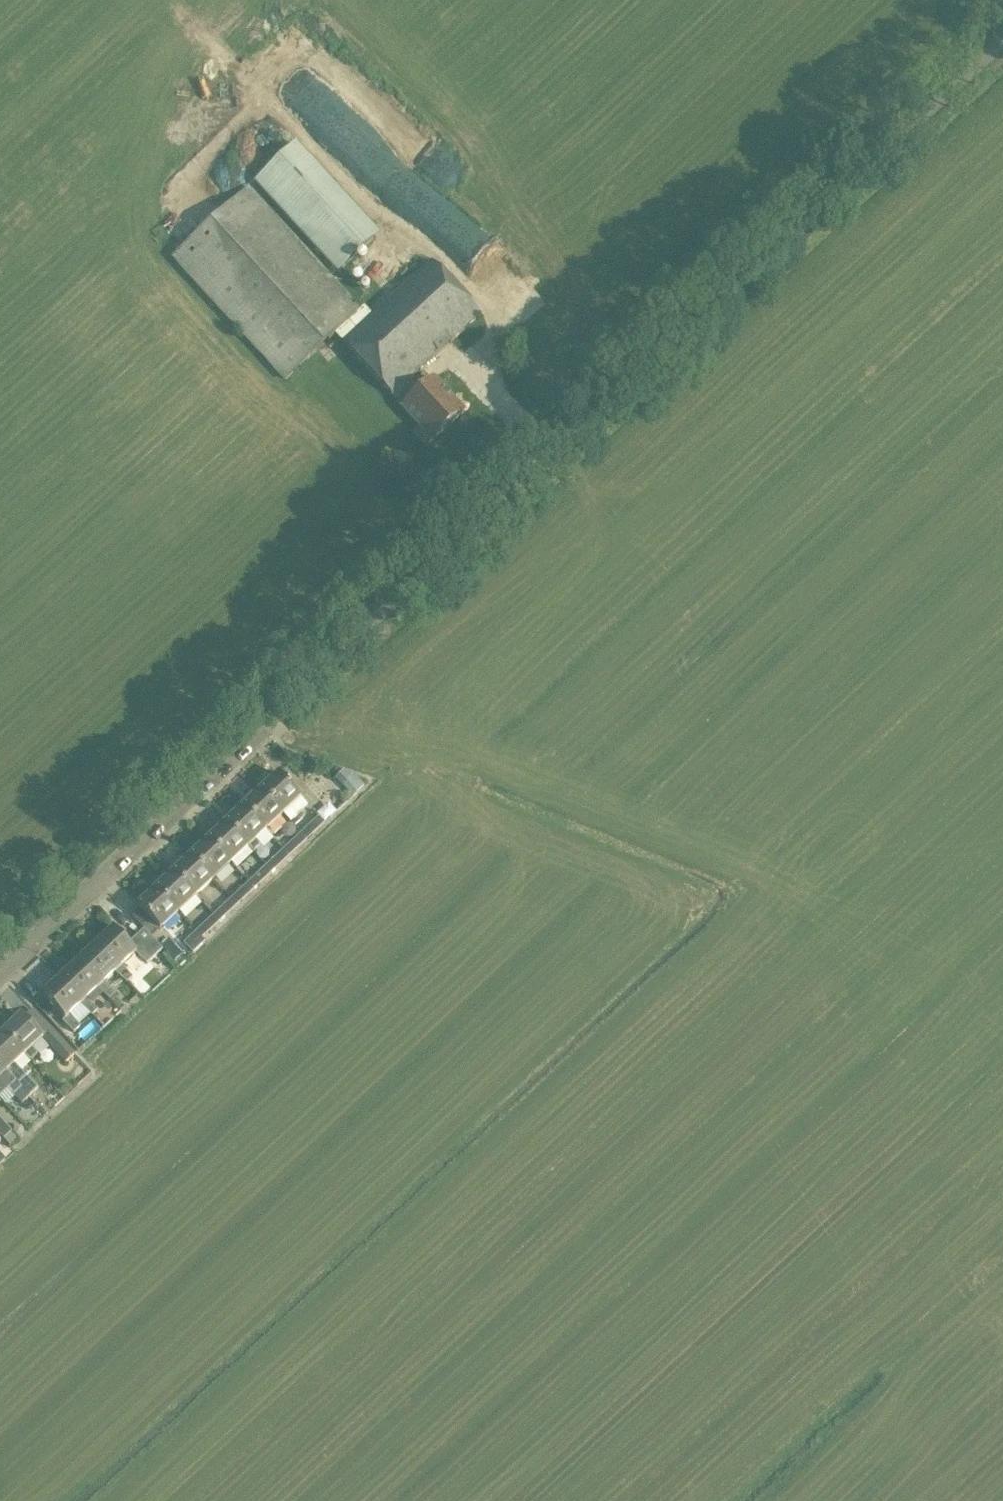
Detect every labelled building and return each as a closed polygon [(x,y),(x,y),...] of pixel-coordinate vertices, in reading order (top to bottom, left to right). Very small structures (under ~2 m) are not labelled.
[(332,99),(231,0),(230,0),(207,24),(308,123),(332,99)] [(253,185),(269,203),(335,273),(376,235),(294,147),(253,185)] [(359,311),(264,208),(247,190),(173,259),(285,380),(334,335),(391,397),(392,396),(403,409),(402,410),(420,429),(414,434),(426,447),(463,412),(433,380),(420,392),(409,380),(480,315),(431,262),(372,317),(363,307),(359,311)] [(354,796),(366,785),(354,773),(352,775),(346,769),(337,778),(354,796)] [(311,789),(302,797),(279,774),(261,791),(283,813),(291,821),(308,804),(319,816),(328,808),(311,789)] [(228,816),(245,802),(231,786),(214,800),(228,816)] [(261,791),(244,807),(265,830),(283,813),(261,791)] [(265,830),(244,807),(227,823),(248,846),(247,847),(254,853),(261,846),(255,840),(265,830)] [(325,823),(319,817),(301,833),(308,840),(325,823)] [(248,846),(227,823),(209,840),(231,862),(247,847),(248,846)] [(301,833),(284,849),(290,856),(308,840),(301,833)] [(209,840),(192,856),(213,879),(231,862),(209,840)] [(284,849),(266,866),(273,872),(290,856),(284,849)] [(213,879),(192,856),(174,872),(196,895),(213,879)] [(266,866),(249,882),(255,889),(273,872),(266,866)] [(174,872),(157,889),(178,912),(196,895),(174,872)] [(249,882),(232,899),(238,905),(255,889),(249,882)] [(178,912),(157,889),(139,906),(160,928),(178,912)] [(238,905),(232,899),(214,915),(220,922),(238,905)] [(214,915),(197,931),(203,938),(220,922),(214,915)] [(96,946),(119,970),(122,966),(136,953),(147,963),(162,949),(144,929),(128,944),(114,929),(96,946)] [(197,931),(196,932),(196,931),(184,942),(193,952),(205,941),(203,938),(197,931)] [(96,946),(79,962),(101,986),(105,983),(116,973),(119,970),(96,946)] [(79,962),(61,979),(83,1002),(87,999),(98,989),(101,986),(79,962)] [(127,982),(129,980),(132,977),(122,966),(119,970),(116,973),(127,982)] [(43,996),(65,1019),(70,1015),(80,1005),(83,1002),(61,979),(43,996)] [(109,999),(111,997),(115,993),(105,983),(101,986),(98,989),(109,999)] [(92,1015),(94,1013),(97,1010),(87,999),(83,1002),(80,1005),(92,1015)] [(80,1026),(70,1015),(65,1019),(63,1021),(62,1021),(73,1033),(74,1032),(80,1026)] [(38,1055),(32,1048),(43,1038),(22,1016),(3,1033),(24,1055),(25,1055),(31,1061),(38,1055)] [(66,1062),(74,1055),(51,1030),(43,1038),(66,1062)] [(3,1033),(0,1036),(0,1065),(30,1096),(38,1089),(15,1064),(24,1055),(3,1033)] [(30,1096),(0,1065),(0,1097),(8,1089),(22,1104),(30,1096)] [(4,1139),(11,1146),(18,1139),(12,1132),(0,1118),(0,1135),(4,1139)]
